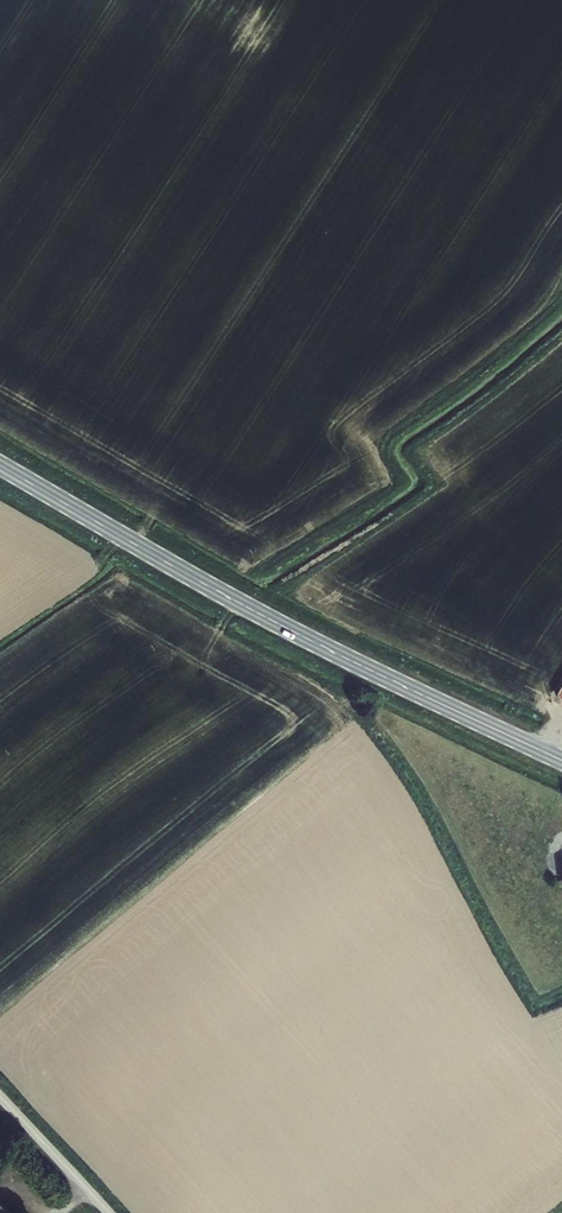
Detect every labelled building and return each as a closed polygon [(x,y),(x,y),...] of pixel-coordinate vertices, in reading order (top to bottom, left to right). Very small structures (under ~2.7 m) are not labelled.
[(0,1196),(0,1212),(16,1212),(0,1196)]
